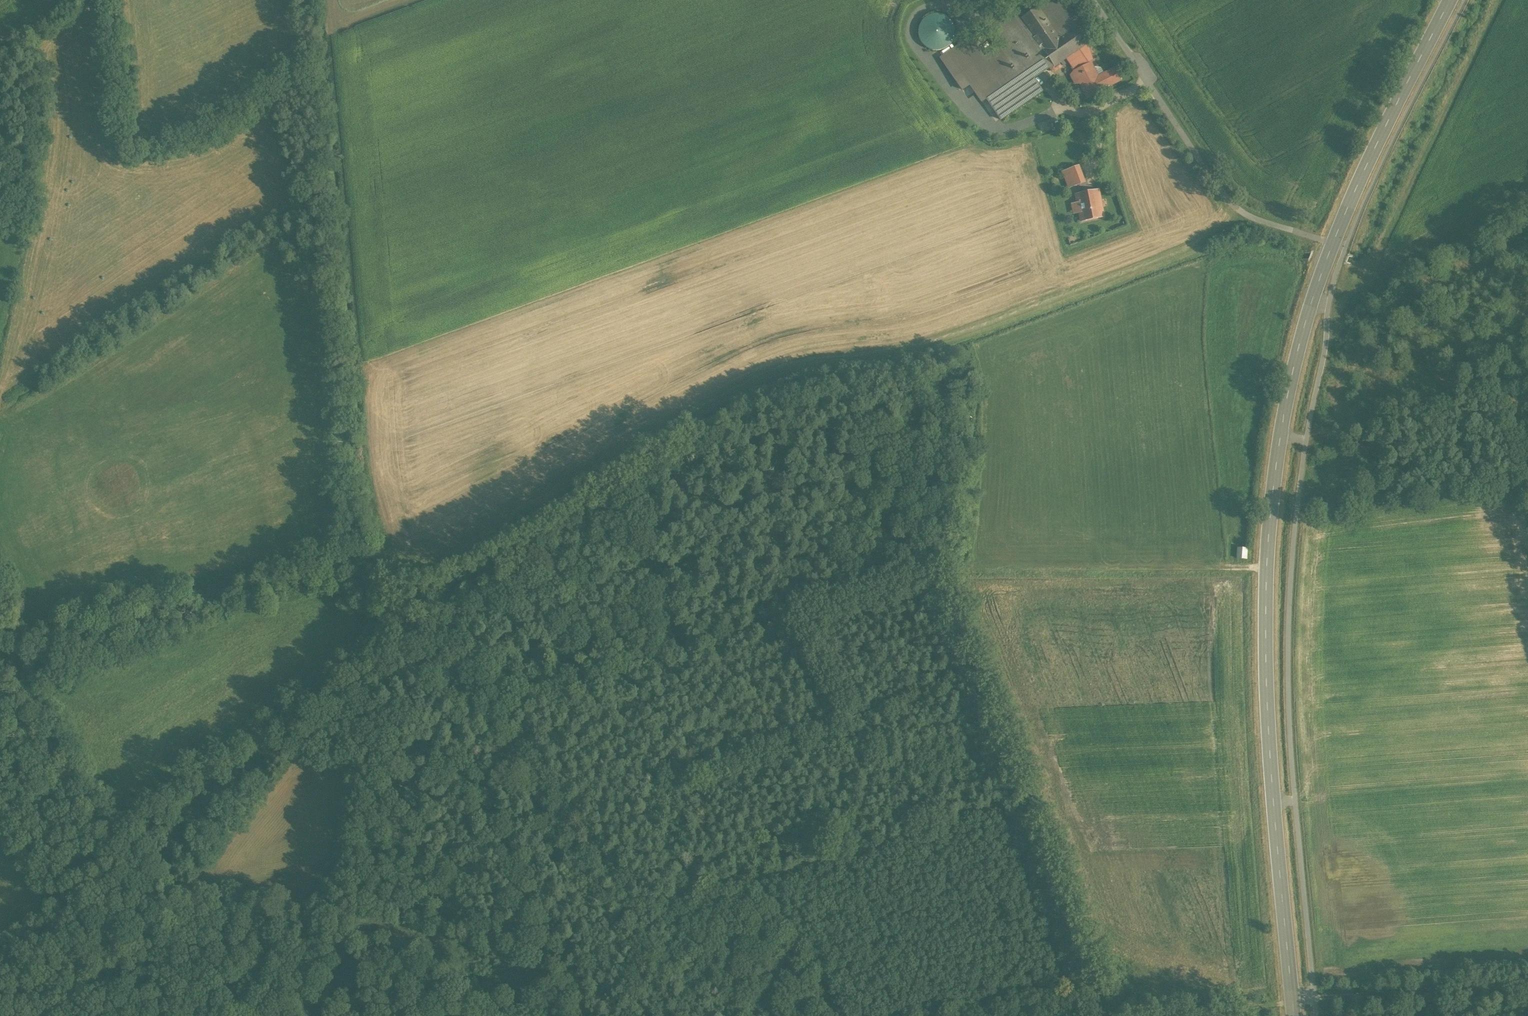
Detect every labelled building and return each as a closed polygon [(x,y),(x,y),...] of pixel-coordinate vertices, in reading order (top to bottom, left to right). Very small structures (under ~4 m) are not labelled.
[(1036,5),(1037,7),(1047,21),(1064,10),(1058,0),(1044,0),(1036,5)] [(1064,10),(1047,21),(1037,7),(1023,17),(1022,18),(1043,49),(1043,50),(1045,53),(1054,67),(1061,62),(1066,58),(1079,49),(1087,44),(1076,27),(1064,10)] [(1016,8),(990,26),(987,29),(998,46),(994,48),(996,50),(985,57),(983,59),(999,83),(1000,84),(1009,77),(1010,78),(1024,67),(1025,66),(1045,53),(1043,50),(1043,49),(1022,18),(1023,17),(1016,8)] [(988,24),(989,21),(988,17),(986,15),(983,13),(980,12),(977,13),(974,15),(972,18),(971,21),(971,22),(972,24),(972,25),(974,27),(976,29),(977,29),(980,30),(984,29),(986,27),(988,24)] [(919,25),(918,29),(918,33),(918,37),(920,40),(922,44),(925,46),(928,49),(931,50),(935,51),(939,51),(943,50),(946,48),(949,46),(952,43),(954,39),(955,35),(955,32),(954,28),(953,24),(951,21),(948,18),(945,16),(942,14),(938,14),(934,14),(930,15),(927,16),(924,19),(921,22),(919,25)] [(971,15),(956,18),(961,35),(976,31),(976,29),(974,27),(972,25),(972,24),(971,22),(971,21),(972,19),(972,18),(973,16),(971,15)] [(983,59),(985,57),(971,38),(941,58),(962,90),(970,85),(978,98),(983,95),(983,94),(999,83),(983,59)] [(1089,63),(1079,49),(1066,58),(1069,62),(1075,70),(1074,71),(1074,72),(1071,75),(1075,84),(1080,83),(1088,98),(1104,90),(1103,89),(1121,80),(1116,69),(1098,77),(1090,63),(1089,63)] [(1024,67),(1010,78),(1009,77),(1000,84),(999,83),(983,94),(983,95),(1000,120),(1042,91),(1025,66),(1024,67)] [(1075,167),(1063,171),(1069,188),(1081,184),(1075,167)] [(1098,189),(1076,194),(1082,221),(1103,217),(1098,189)] [(1247,559),(1247,547),(1235,547),(1235,559),(1247,559)]
